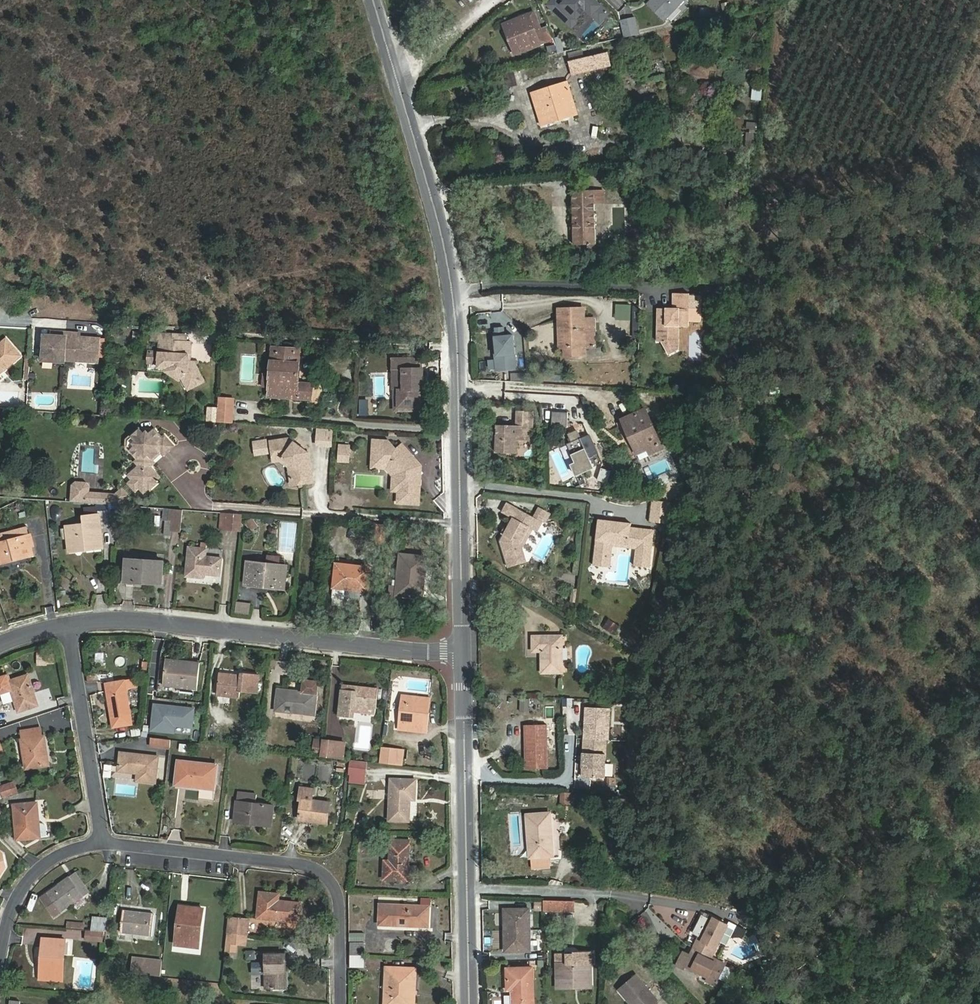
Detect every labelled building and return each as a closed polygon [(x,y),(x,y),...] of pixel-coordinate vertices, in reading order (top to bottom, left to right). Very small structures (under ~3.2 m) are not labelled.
[(560,4),(556,0),(553,0),(547,7),(570,28),(577,20),(576,19),(584,10),(591,15),(599,6),(592,0),(563,0),(560,4)] [(645,6),(662,22),(683,0),(651,0),(645,6)] [(599,6),(591,15),(599,23),(607,14),(599,6)] [(710,17),(709,8),(700,8),(701,17),(710,17)] [(537,33),(542,30),(535,11),(529,13),(537,33)] [(546,40),(542,30),(537,33),(529,13),(503,23),(514,52),(546,40)] [(634,18),(620,22),(624,39),(638,35),(634,18)] [(562,37),(556,38),(559,53),(565,52),(562,37)] [(612,66),(608,52),(570,62),(573,75),(612,66)] [(580,114),(569,81),(531,92),(542,127),(580,114)] [(752,100),(762,101),(763,87),(753,86),(752,100)] [(748,122),(746,141),(756,142),(757,123),(748,122)] [(573,245),(597,245),(596,190),(572,190),(573,245)] [(672,308),(657,308),(657,325),(665,325),(665,339),(661,341),(668,354),(678,349),(679,325),(688,326),(688,320),(700,320),(701,295),(688,295),(688,293),(673,293),(672,308)] [(615,304),(604,303),(604,325),(614,325),(615,304)] [(568,348),(568,357),(587,357),(587,348),(598,348),(598,337),(593,337),(593,329),(587,329),(586,308),(559,308),(559,348),(568,348)] [(536,338),(555,338),(555,323),(536,323),(536,338)] [(665,339),(665,325),(657,325),(656,341),(661,341),(665,339)] [(505,336),(504,327),(496,328),(496,332),(495,332),(497,356),(495,356),(497,372),(517,370),(514,335),(505,336)] [(58,336),(45,335),(44,355),(54,356),(54,361),(65,362),(66,360),(88,361),(89,356),(99,357),(100,339),(75,337),(76,333),(58,332),(58,336)] [(190,336),(167,335),(167,342),(189,343),(190,336)] [(21,354),(7,339),(0,346),(0,374),(21,354)] [(192,391),(208,383),(196,364),(192,363),(192,356),(194,356),(195,343),(189,343),(167,342),(163,342),(162,353),(162,364),(162,369),(171,369),(186,379),(192,391)] [(308,352),(277,350),(275,374),(274,395),(319,398),(321,380),(306,379),(308,352)] [(153,353),(152,364),(162,364),(162,353),(153,353)] [(425,360),(397,360),(397,381),(398,381),(402,381),(402,407),(423,407),(424,398),(424,390),(426,390),(426,384),(424,382),(424,378),(426,375),(426,370),(425,370),(425,360)] [(162,364),(152,364),(151,371),(161,372),(162,369),(162,364)] [(162,369),(161,372),(169,372),(184,382),(186,379),(171,369),(162,369)] [(275,374),(268,373),(267,386),(274,386),(275,374)] [(427,398),(424,398),(423,407),(402,407),(402,381),(398,381),(398,410),(427,411),(427,398)] [(235,423),(237,398),(222,397),(220,422),(235,423)] [(621,420),(639,456),(665,444),(646,408),(621,420)] [(534,410),(514,409),(514,424),(494,424),(493,451),(513,452),(514,439),(530,439),(530,420),(534,420),(534,410)] [(164,457),(176,447),(166,436),(164,438),(157,429),(151,434),(145,434),(140,428),(132,436),(137,442),(136,447),(133,450),(140,459),(139,467),(131,474),(134,479),(129,484),(136,492),(140,489),(144,494),(149,489),(151,491),(159,484),(156,481),(160,477),(152,468),(156,457),(160,453),(164,457)] [(317,428),(316,444),(333,445),(334,429),(317,428)] [(582,437),(578,429),(570,433),(574,441),(569,443),(578,461),(573,463),(578,474),(595,466),(591,456),(599,452),(591,433),(582,437)] [(312,453),(294,439),(276,441),(277,453),(278,461),(285,460),(287,458),(292,462),(299,462),(301,476),(294,476),(295,485),(316,482),(312,453)] [(276,441),(259,443),(261,455),(277,453),(276,441)] [(391,442),(377,442),(376,460),(384,461),(384,463),(390,464),(399,476),(399,483),(401,483),(401,491),(400,503),(418,504),(419,489),(416,485),(416,481),(420,478),(414,471),(412,471),(412,468),(417,463),(418,463),(404,446),(398,451),(391,442)] [(343,449),(342,461),(351,462),(352,450),(343,449)] [(650,479),(673,470),(668,457),(645,467),(650,479)] [(293,467),(294,476),(301,476),(299,462),(292,462),(287,458),(285,460),(293,467)] [(395,476),(395,491),(401,491),(401,483),(399,483),(399,476),(390,464),(384,463),(384,461),(376,460),(376,466),(389,467),(395,476)] [(421,467),(417,463),(412,468),(412,471),(414,471),(420,478),(421,467)] [(612,470),(602,467),(599,479),(608,482),(612,470)] [(103,505),(104,494),(90,493),(90,486),(87,483),(76,482),(73,485),(72,495),(86,496),(85,503),(103,505)] [(129,484),(123,489),(130,497),(136,492),(129,484)] [(116,495),(104,494),(103,505),(120,506),(130,497),(123,489),(116,495)] [(86,496),(72,495),(71,502),(85,503),(86,496)] [(674,500),(654,498),(651,520),(669,522),(674,500)] [(510,501),(504,510),(515,517),(521,508),(510,501)] [(537,518),(541,520),(546,512),(539,507),(534,516),(537,518)] [(501,539),(507,561),(514,559),(515,563),(527,560),(523,547),(522,542),(531,527),(537,518),(534,516),(521,508),(515,517),(501,539)] [(103,519),(110,518),(109,509),(102,509),(103,519)] [(172,530),(181,530),(183,511),(169,510),(168,518),(174,519),(172,530)] [(85,543),(85,548),(104,545),(101,513),(84,515),(85,524),(66,526),(67,545),(85,543)] [(219,530),(225,531),(227,514),(221,513),(219,530)] [(225,531),(240,532),(242,515),(227,514),(225,531)] [(539,532),(544,522),(537,518),(531,527),(534,529),(539,532)] [(601,518),(596,553),(613,555),(615,541),(641,545),(639,565),(651,567),(655,533),(632,530),(633,526),(633,522),(619,521),(617,524),(612,523),(610,519),(601,518)] [(376,545),(384,546),(386,526),(377,525),(376,545)] [(30,536),(28,527),(0,534),(0,543),(30,536)] [(534,529),(531,527),(522,542),(523,547),(534,529)] [(0,543),(0,564),(36,554),(32,536),(30,536),(0,543)] [(206,549),(188,547),(185,576),(203,579),(203,574),(219,575),(220,558),(205,557),(206,549)] [(613,555),(596,553),(594,564),(611,566),(613,555)] [(426,556),(401,554),(396,594),(421,596),(426,556)] [(256,571),(245,570),(243,586),(286,591),(287,583),(277,582),(280,564),(280,557),(270,556),(269,563),(257,562),(256,571)] [(164,562),(127,558),(124,581),(161,585),(164,562)] [(256,571),(257,562),(246,561),(245,570),(256,571)] [(288,565),(280,564),(277,582),(287,583),(288,565)] [(369,569),(335,565),(333,588),(344,589),(366,592),(369,569)] [(333,588),(332,598),(343,599),(344,589),(333,588)] [(253,603),(237,602),(236,613),(252,615),(253,603)] [(609,618),(604,628),(617,635),(621,624),(609,618)] [(565,674),(564,635),(532,636),(533,653),(542,652),(543,675),(565,674)] [(42,656),(32,658),(34,665),(44,663),(42,656)] [(197,690),(201,662),(166,658),(163,685),(197,690)] [(241,674),(218,671),(216,695),(239,698),(240,690),(258,693),(260,674),(241,671),(241,674)] [(0,678),(0,686),(3,693),(12,690),(18,710),(38,703),(29,674),(11,680),(9,675),(0,678)] [(138,687),(137,678),(106,683),(113,728),(134,724),(129,689),(138,687)] [(316,714),(319,692),(320,680),(306,679),(305,690),(278,687),(275,709),(316,714)] [(356,705),(376,708),(378,687),(360,685),(360,690),(342,687),(338,716),(355,717),(356,711),(356,705)] [(399,728),(423,731),(429,731),(431,712),(432,699),(404,695),(399,728)] [(531,696),(523,696),(522,708),(530,709),(531,696)] [(611,704),(587,703),(586,735),(608,736),(610,736),(611,704)] [(195,708),(156,704),(153,729),(174,732),(175,725),(193,726),(195,708)] [(549,723),(527,723),(528,767),(550,767),(549,743),(549,728),(549,723)] [(42,734),(41,728),(21,730),(28,769),(51,765),(45,734),(42,734)] [(586,735),(585,773),(607,774),(608,736),(586,735)] [(152,745),(166,747),(167,739),(153,737),(152,745)] [(339,759),(341,741),(322,738),(322,741),(320,755),(320,756),(339,759)] [(348,742),(341,741),(339,759),(346,760),(348,742)] [(401,750),(384,749),(383,764),(400,766),(401,750)] [(159,756),(121,752),(119,770),(135,771),(135,768),(139,768),(139,772),(138,781),(157,783),(159,756)] [(219,764),(179,759),(176,786),(216,790),(219,764)] [(349,773),(367,776),(369,763),(350,760),(349,773)] [(367,776),(349,773),(348,780),(366,782),(367,776)] [(616,784),(617,777),(609,776),(607,783),(616,784)] [(416,778),(389,778),(389,821),(411,821),(411,799),(416,799),(416,778)] [(0,784),(0,788),(2,797),(19,793),(16,780),(0,784)] [(234,815),(255,818),(273,820),(275,805),(258,803),(258,794),(237,791),(234,815)] [(561,803),(576,804),(576,793),(561,793),(561,803)] [(328,822),(329,801),(302,798),(300,819),(328,822)] [(16,839),(36,838),(35,819),(41,819),(40,803),(14,805),(16,839)] [(526,814),(530,860),(556,858),(552,812),(526,814)] [(254,824),(255,818),(234,815),(233,822),(254,824)] [(273,820),(255,818),(254,824),(273,826),(273,820)] [(407,879),(408,864),(409,841),(390,840),(390,861),(384,860),(383,880),(407,879)] [(418,865),(408,864),(407,879),(417,879),(418,865)] [(70,876),(85,895),(91,890),(77,871),(70,876)] [(56,916),(85,895),(70,876),(42,896),(56,916)] [(280,901),(280,894),(260,891),(258,918),(300,923),(302,903),(280,901)] [(547,908),(559,909),(560,900),(547,899),(547,908)] [(560,900),(559,909),(573,910),(573,901),(560,900)] [(431,926),(432,905),(380,903),(380,924),(431,926)] [(199,928),(204,929),(206,910),(180,906),(175,944),(197,946),(199,928)] [(505,907),(505,928),(530,928),(530,907),(505,907)] [(154,936),(157,913),(124,909),(121,932),(154,936)] [(107,931),(108,917),(93,915),(91,930),(107,931)] [(252,919),(230,917),(227,935),(245,936),(250,937),(252,919)] [(711,917),(709,921),(702,917),(692,936),(699,940),(694,949),(712,958),(721,941),(728,926),(711,917)] [(67,920),(67,927),(85,929),(85,922),(67,920)] [(721,941),(727,944),(735,930),(728,926),(721,941)] [(530,928),(505,928),(506,949),(531,949),(530,928)] [(89,930),(88,940),(105,941),(107,931),(91,930),(89,930)] [(235,944),(244,945),(245,936),(227,935),(227,943),(235,944)] [(66,940),(43,938),(40,978),(63,980),(66,940)] [(366,942),(350,941),(350,953),(365,954),(366,942)] [(574,978),(591,979),(591,962),(595,961),(595,949),(573,948),(573,951),(560,950),(560,961),(556,961),(556,988),(573,988),(574,978)] [(712,958),(694,949),(691,956),(685,967),(716,983),(726,965),(712,958)] [(691,956),(684,952),(677,965),(684,969),(685,967),(691,956)] [(350,953),(351,965),(364,967),(365,954),(350,953)] [(283,955),(265,956),(265,963),(255,963),(255,973),(265,973),(266,991),(282,990),(282,973),(284,973),(283,955)] [(160,974),(161,961),(133,958),(132,972),(160,974)] [(405,988),(415,988),(416,966),(387,965),(385,1003),(405,1003),(405,988)] [(506,967),(507,988),(511,988),(513,1003),(534,1003),(532,966),(506,967)] [(637,973),(619,988),(632,1003),(655,1003),(660,1000),(637,973)] [(574,978),(573,988),(591,989),(591,979),(574,978)] [(405,1003),(415,1003),(415,988),(405,988),(405,1003)]
